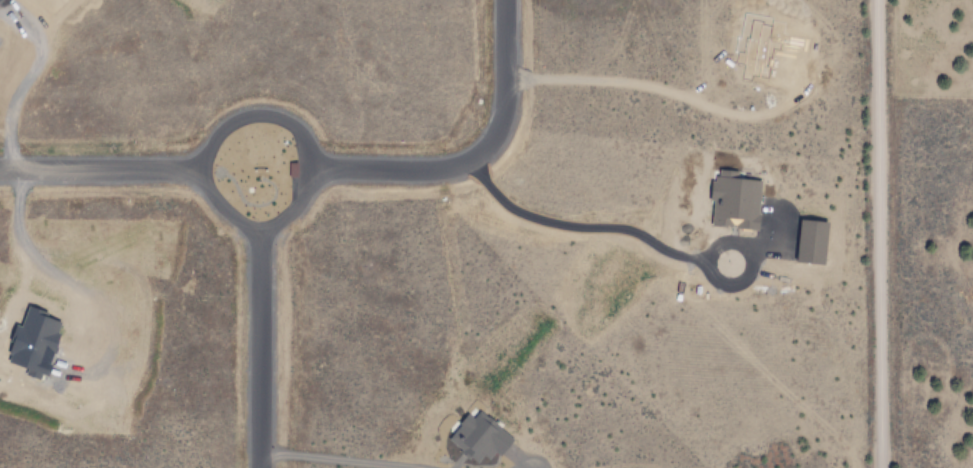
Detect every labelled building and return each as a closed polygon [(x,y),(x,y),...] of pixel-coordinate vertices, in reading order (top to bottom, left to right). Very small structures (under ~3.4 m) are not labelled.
[(763,180),(736,178),(736,170),(721,169),(720,181),(713,181),(712,202),(714,202),(713,227),(760,229),(763,180)] [(826,265),(831,223),(802,219),(797,262),(826,265)] [(6,361),(42,375),(43,374),(49,376),(53,368),(50,367),(62,335),(58,333),(62,322),(47,317),(49,313),(39,309),(36,317),(27,314),(23,326),(20,325),(6,361)] [(449,438),(478,464),(485,456),(490,460),(497,452),(501,456),(515,440),(483,411),(476,419),(471,414),(449,438)]
